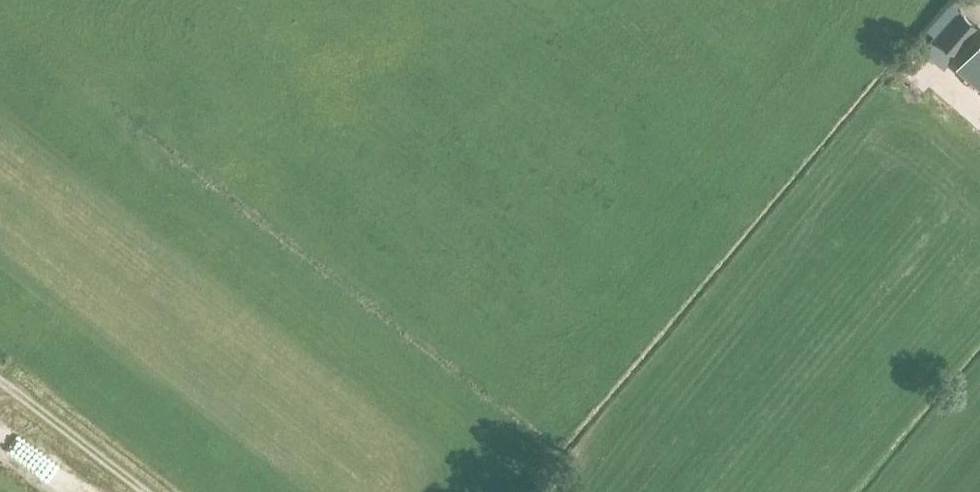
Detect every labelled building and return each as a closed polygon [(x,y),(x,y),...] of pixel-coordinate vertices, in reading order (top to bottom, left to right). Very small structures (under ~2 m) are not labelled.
[(949,61),(959,49),(978,26),(963,13),(943,36),(933,47),(949,61)] [(791,207),(785,224),(796,228),(802,211),(791,207)]
